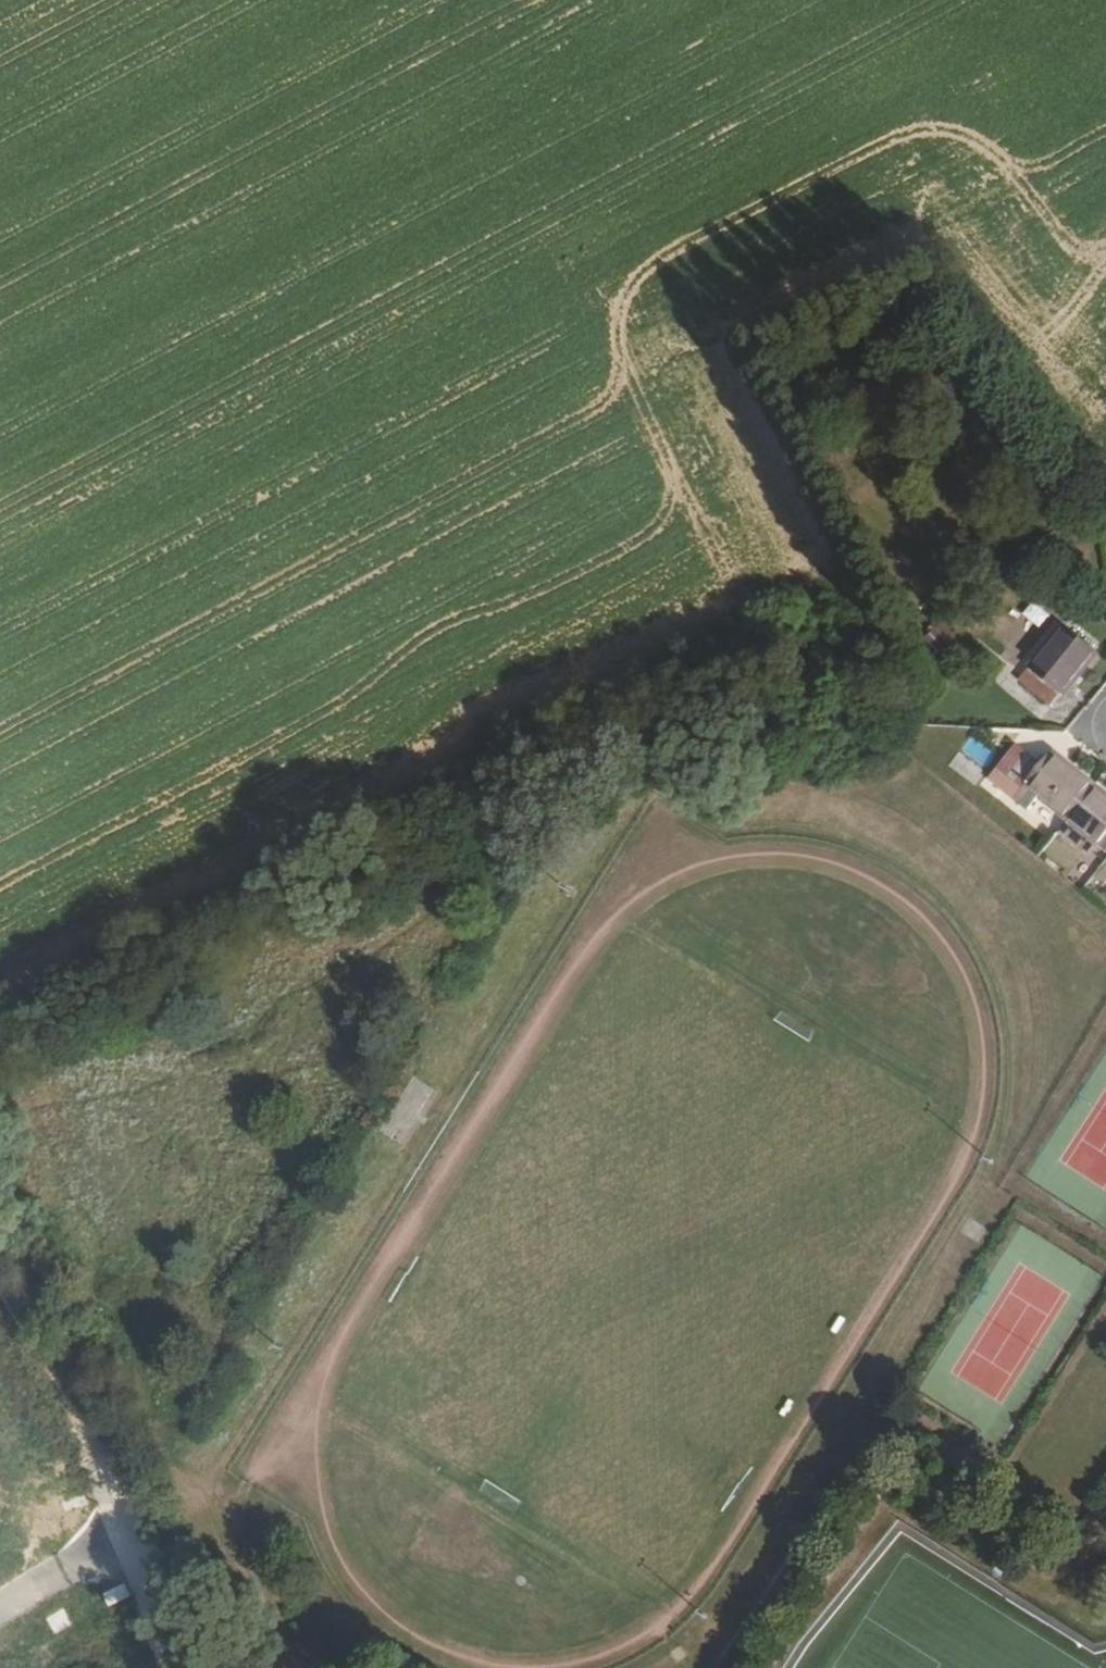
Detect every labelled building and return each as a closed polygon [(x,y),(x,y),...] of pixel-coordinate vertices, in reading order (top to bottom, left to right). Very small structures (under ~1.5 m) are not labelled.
[(1061,629),(1015,685),(1047,710),(1094,655),(1061,629)] [(1037,800),(1065,822),(1092,789),(1049,754),(1044,761),(1028,749),(996,789),(1025,813),(1037,800)] [(1065,822),(1105,855),(1105,800),(1092,789),(1065,822)] [(1042,855),(1088,883),(1101,861),(1055,833),(1042,855)]
